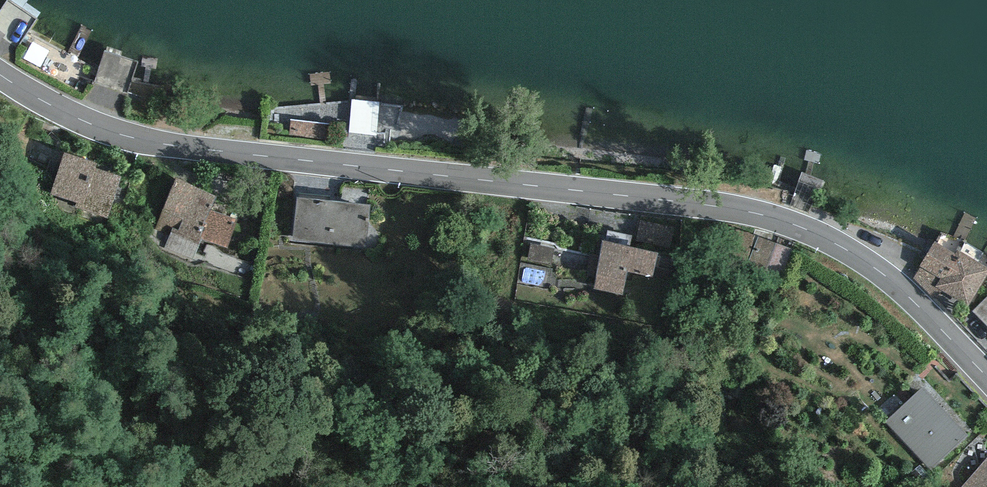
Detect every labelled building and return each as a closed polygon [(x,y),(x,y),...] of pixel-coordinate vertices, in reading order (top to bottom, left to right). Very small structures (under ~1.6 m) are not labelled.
[(10,0),(8,0),(0,11),(0,43),(15,53),(38,19),(10,0)] [(25,56),(76,79),(86,57),(34,35),(25,56)] [(132,61),(104,51),(94,83),(122,93),(132,61)] [(64,153),(50,195),(75,202),(85,205),(97,167),(98,164),(64,153)] [(123,176),(97,167),(85,205),(75,202),(73,209),(108,220),(123,176)] [(216,197),(176,179),(150,240),(194,258),(202,239),(227,248),(237,219),(211,210),(216,197)] [(370,205),(297,198),(293,240),(366,247),(370,205)] [(676,228),(640,220),(636,240),(671,248),(676,228)] [(792,249),(734,228),(724,257),(781,278),(792,249)] [(935,241),(913,279),(936,300),(942,291),(968,306),(986,276),(986,267),(957,251),(955,254),(935,241)] [(603,242),(593,289),(622,295),(627,272),(652,277),(657,253),(603,242)] [(555,248),(531,243),(527,260),(551,265),(555,248)] [(972,311),(986,326),(986,297),(972,311)] [(969,436),(923,387),(885,422),(931,471),(969,436)] [(962,486),(986,486),(986,458),(962,486)] [(930,477),(919,466),(911,473),(922,485),(930,477)]
